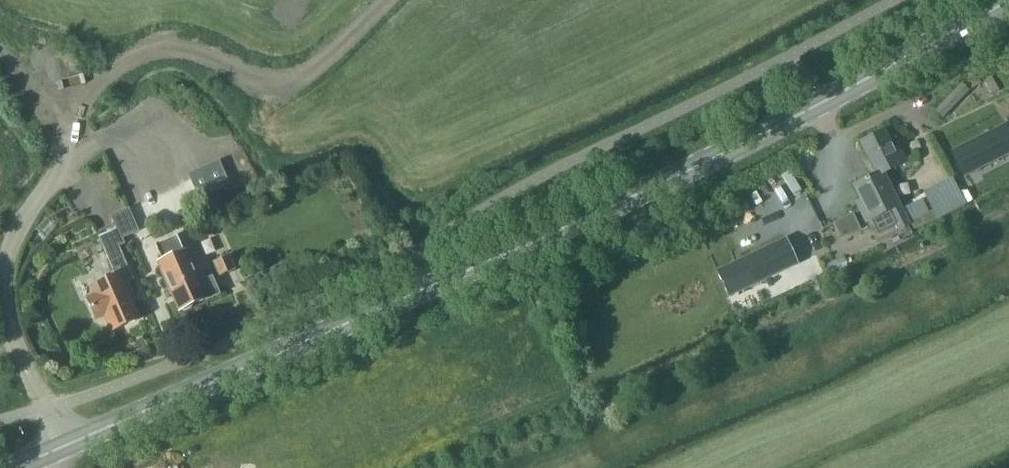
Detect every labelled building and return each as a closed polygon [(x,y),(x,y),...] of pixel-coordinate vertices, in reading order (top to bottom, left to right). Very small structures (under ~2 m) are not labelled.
[(962,83),(935,111),(943,119),(970,91),(962,83)] [(878,177),(885,173),(906,162),(900,149),(895,152),(884,129),(860,141),(876,174),(878,177)] [(234,172),(241,168),(232,152),(225,156),(234,172)] [(199,198),(230,185),(220,161),(188,175),(199,198)] [(876,174),(854,185),(862,200),(857,203),(867,222),(872,220),(879,234),(896,226),(898,230),(909,225),(911,224),(900,202),(885,173),(878,177),(876,174)] [(911,224),(909,225),(912,231),(966,203),(953,178),(900,202),(911,224)] [(123,239),(139,232),(129,208),(113,214),(123,239)] [(183,250),(177,235),(155,244),(162,259),(158,261),(179,311),(219,294),(212,276),(206,278),(192,246),(183,250)] [(786,238),(717,271),(729,296),(798,263),(786,238)] [(135,291),(130,280),(135,278),(122,250),(110,255),(117,273),(92,284),(96,293),(87,297),(96,319),(105,316),(112,331),(139,319),(129,294),(135,291)] [(227,256),(215,261),(221,274),(232,270),(227,256)] [(830,273),(848,265),(844,256),(826,265),(830,273)]
